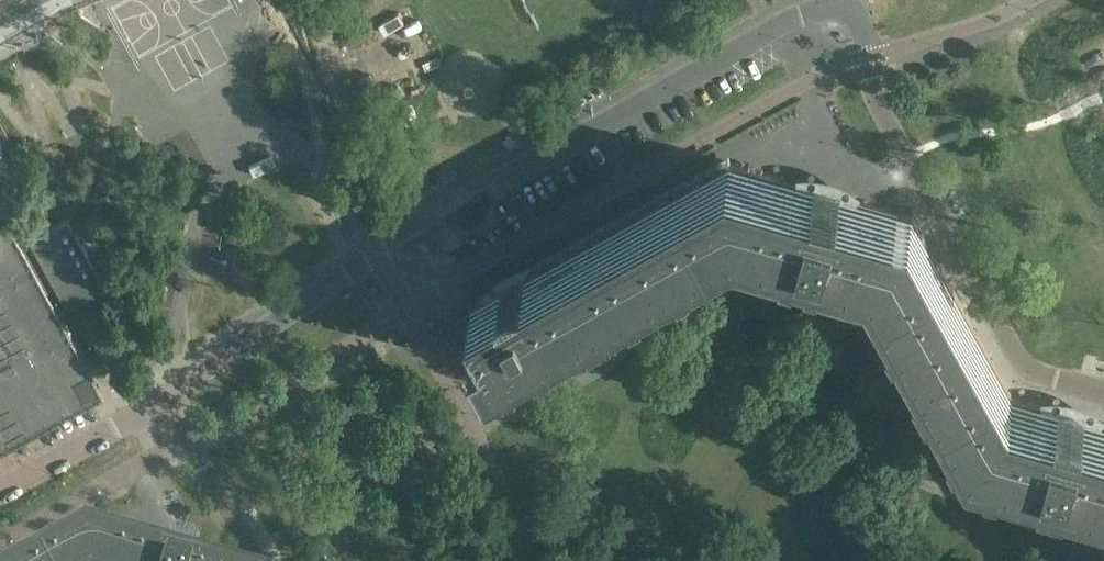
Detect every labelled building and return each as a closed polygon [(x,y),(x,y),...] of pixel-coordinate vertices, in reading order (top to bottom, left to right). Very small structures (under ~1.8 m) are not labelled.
[(269,153),(247,163),(254,179),(276,169),(269,153)] [(1060,410),(1013,397),(913,215),(798,182),(791,180),(730,162),(520,269),(521,278),(486,297),(470,306),(485,333),(473,340),(490,370),(492,369),(491,368),(737,232),(764,239),(763,242),(776,246),(809,255),(810,253),(869,270),(970,451),(1085,485),(1097,488),(1103,490),(1103,422),(1060,410)] [(89,398),(89,399),(102,392),(67,329),(68,328),(57,310),(65,306),(66,306),(104,285),(67,217),(28,238),(29,239),(21,243),(0,205),(0,448),(62,414),(68,410),(89,398)]
